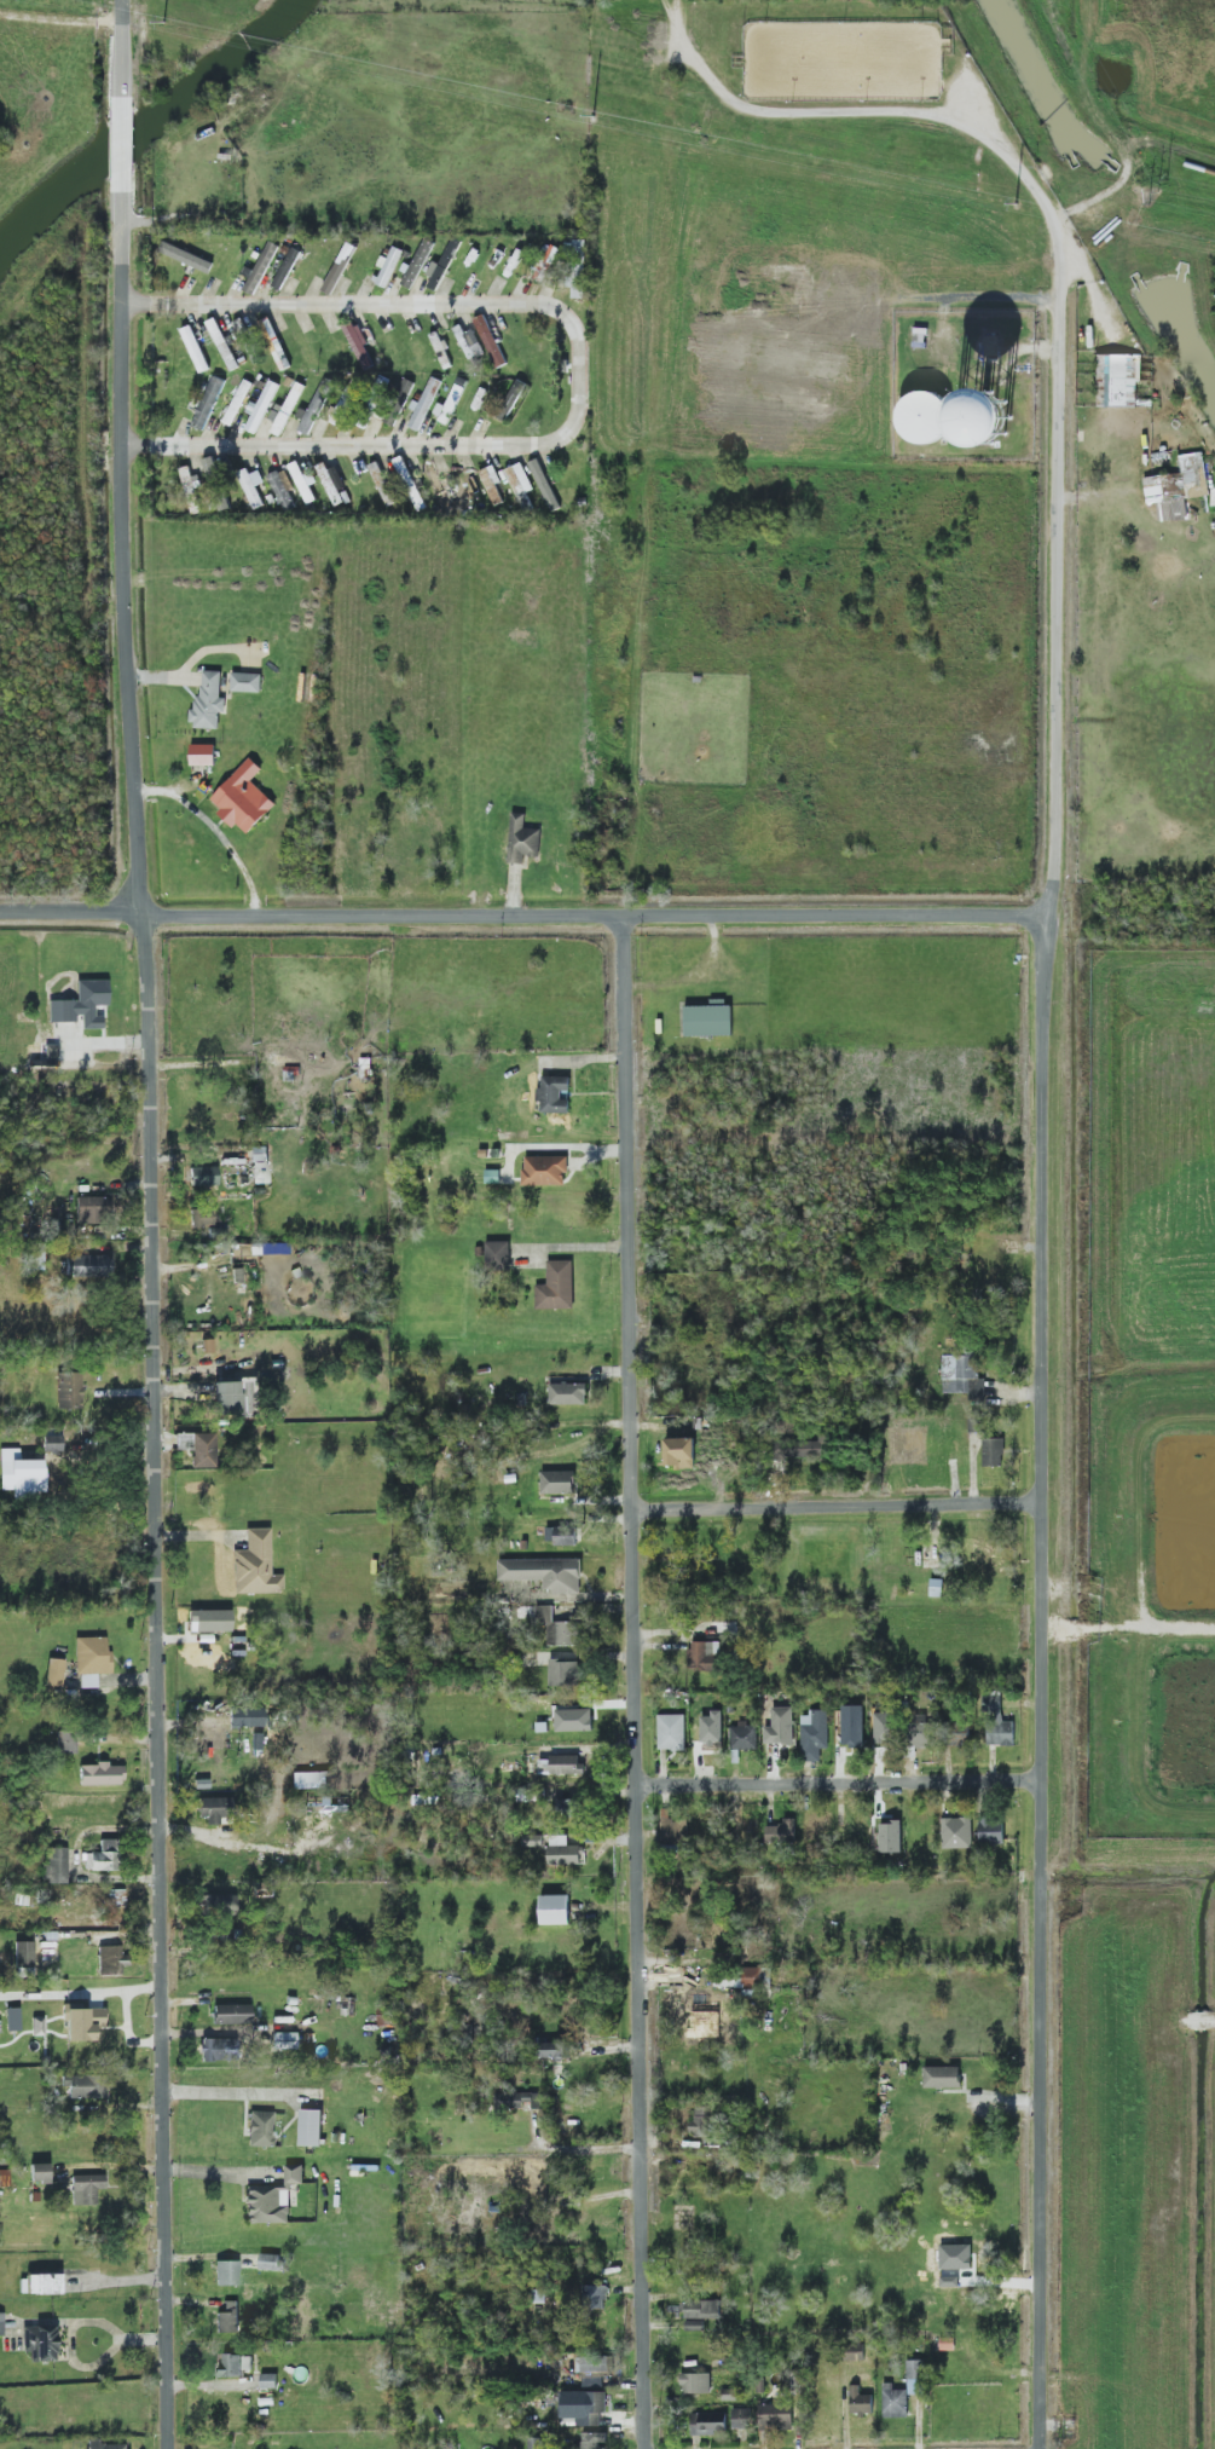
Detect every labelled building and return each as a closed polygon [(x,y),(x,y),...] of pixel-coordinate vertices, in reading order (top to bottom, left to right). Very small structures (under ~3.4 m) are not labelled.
[(428,287),(439,292),(460,241),(452,238),(441,264),(433,261),(427,275),(432,277),(428,287)] [(433,243),(422,239),(404,286),(415,290),(433,243)] [(160,252),(210,274),(214,263),(165,241),(160,252)] [(252,278),(263,283),(279,245),(268,241),(252,278)] [(299,250),(290,247),(274,287),(284,291),(299,250)] [(383,257),(375,283),(390,288),(402,249),(393,247),(389,258),(383,257)] [(474,319),(495,369),(506,365),(485,314),(474,319)] [(240,367),(215,318),(207,322),(231,371),(240,367)] [(234,322),(241,336),(248,332),(241,319),(234,322)] [(345,328),(363,371),(375,366),(358,323),(345,328)] [(183,329),(197,374),(208,370),(194,325),(183,329)] [(475,330),(465,334),(461,325),(455,328),(467,361),(484,354),(475,330)] [(443,369),(451,367),(440,331),(431,334),(443,369)] [(999,357),(1000,337),(986,336),(985,356),(999,357)] [(1098,407),(1138,408),(1139,355),(1098,355),(1098,407)] [(226,381),(214,375),(192,426),(204,431),(226,381)] [(414,382),(398,376),(386,409),(389,410),(384,423),(396,428),(414,382)] [(442,382),(430,376),(414,411),(416,411),(409,426),(420,432),(442,382)] [(439,421),(449,425),(467,381),(458,377),(439,421)] [(527,384),(515,378),(493,415),(505,422),(527,384)] [(253,384),(244,379),(224,422),(233,427),(253,384)] [(279,384),(269,380),(259,404),(252,401),(247,411),(253,414),(246,430),(258,435),(279,384)] [(333,387),(323,382),(299,431),(309,436),(333,387)] [(956,430),(936,387),(893,406),(913,449),(956,430)] [(329,419),(339,425),(357,395),(347,389),(329,419)] [(1011,443),(1010,393),(956,394),(957,445),(1011,443)] [(1144,477),(1147,504),(1158,502),(1160,523),(1188,520),(1185,499),(1207,497),(1202,453),(1179,455),(1181,473),(1144,477)] [(315,501),(298,461),(289,465),(306,505),(315,501)] [(396,503),(379,461),(369,465),(387,507),(396,503)] [(336,466),(328,470),(325,463),(316,467),(335,507),(345,502),(340,491),(346,488),(336,466)] [(527,492),(533,490),(523,463),(506,469),(522,512),(532,508),(527,492)] [(496,484),(501,482),(495,467),(480,473),(494,506),(503,502),(496,484)] [(260,470),(250,474),(248,469),(238,472),(254,509),(264,505),(256,487),(265,483),(260,470)] [(294,488),(286,469),(269,476),(285,513),(297,508),(289,490),(294,488)] [(191,728),(219,729),(219,713),(225,713),(226,698),(221,698),(222,671),(202,671),(202,697),(195,697),(195,709),(192,709),(191,728)] [(261,693),(262,674),(232,673),(232,692),(261,693)] [(190,766),(215,766),(215,745),(191,745),(190,766)] [(263,770),(250,758),(208,802),(236,827),(238,825),(247,834),(276,804),(252,781),(263,770)] [(509,863),(525,864),(525,857),(540,857),(541,829),(525,828),(525,814),(511,813),(509,863)] [(107,980),(77,981),(77,1000),(49,1000),(49,1022),(80,1022),(80,1030),(102,1029),(102,1017),(94,1017),(94,1006),(107,1005),(107,980)] [(711,1006),(685,1006),(685,1037),(732,1036),(732,1002),(711,1003),(711,1006)] [(569,1114),(570,1100),(561,1099),(561,1091),(570,1091),(571,1077),(542,1077),(542,1088),(540,1087),(539,1113),(569,1114)] [(268,1183),(268,1147),(251,1147),(252,1184),(268,1183)] [(568,1156),(524,1157),(524,1186),(565,1185),(564,1174),(569,1174),(568,1156)] [(190,1187),(217,1185),(216,1166),(189,1168),(190,1187)] [(76,1224),(106,1225),(106,1197),(76,1197),(76,1224)] [(213,1209),(191,1210),(192,1227),(213,1226),(213,1209)] [(510,1241),(486,1242),(487,1267),(510,1267),(510,1241)] [(112,1256),(68,1254),(67,1277),(111,1278),(112,1256)] [(536,1285),(536,1309),(574,1308),(573,1260),(548,1261),(548,1285),(536,1285)] [(942,1356),(943,1394),(969,1393),(969,1400),(986,1400),(985,1378),(979,1378),(978,1355),(942,1356)] [(57,1409),(83,1409),(82,1372),(57,1373),(57,1409)] [(240,1382),(213,1382),(213,1414),(241,1413),(240,1382)] [(587,1383),(551,1383),(550,1405),(587,1405),(587,1383)] [(43,1451),(61,1452),(61,1433),(43,1432),(43,1451)] [(216,1468),(215,1433),(192,1434),(193,1468),(216,1468)] [(819,1442),(775,1441),(775,1460),(826,1461),(827,1433),(819,1433),(819,1442)] [(695,1439),(665,1439),(665,1468),(696,1467),(695,1439)] [(1004,1439),(983,1439),(984,1466),(1004,1466),(1004,1439)] [(0,1490),(13,1489),(13,1496),(44,1496),(44,1460),(20,1460),(19,1448),(0,1448),(0,1487),(0,1490)] [(541,1472),(542,1494),(575,1494),(574,1471),(541,1472)] [(576,1544),(576,1527),(547,1528),(547,1545),(576,1544)] [(270,1528),(245,1528),(246,1550),(232,1550),(233,1594),(282,1593),(282,1575),(270,1575),(270,1528)] [(499,1581),(545,1581),(545,1593),(581,1593),(582,1560),(499,1560),(499,1581)] [(579,1646),(578,1621),(554,1622),(554,1606),(541,1606),(542,1646),(579,1646)] [(230,1610),(189,1610),(188,1632),(230,1633),(230,1610)] [(111,1652),(106,1652),(106,1637),(76,1638),(77,1688),(97,1688),(96,1674),(111,1674),(111,1652)] [(720,1642),(690,1642),(690,1670),(720,1671),(720,1642)] [(64,1660),(48,1659),(47,1683),(62,1684),(64,1660)] [(580,1686),(579,1660),(550,1661),(550,1686),(580,1686)] [(1015,1745),(1015,1722),(1001,1721),(1001,1692),(985,1692),(985,1745),(1015,1745)] [(794,1707),(772,1708),(773,1727),(765,1727),(765,1744),(794,1744),(794,1707)] [(264,1727),(263,1708),(229,1709),(230,1727),(264,1727)] [(701,1745),(723,1745),(723,1711),(711,1711),(711,1717),(702,1716),(701,1745)] [(802,1712),(801,1761),(820,1762),(821,1749),(827,1749),(828,1712),(802,1712)] [(685,1714),(658,1715),(659,1751),(686,1750),(685,1714)] [(838,1723),(836,1746),(862,1748),(863,1724),(838,1723)] [(913,1748),(935,1748),(934,1723),(912,1723),(913,1748)] [(758,1724),(731,1724),(731,1749),(757,1750),(758,1724)] [(871,1742),(890,1745),(893,1727),(874,1724),(871,1742)] [(972,1746),(969,1724),(949,1727),(952,1749),(972,1746)] [(224,1727),(205,1727),(205,1749),(225,1749),(224,1727)] [(76,1755),(77,1732),(60,1731),(58,1753),(76,1755)] [(550,1756),(551,1775),(583,1774),(582,1756),(550,1756)] [(79,1764),(80,1786),(124,1785),(123,1766),(109,1766),(109,1763),(79,1764)] [(230,1798),(197,1798),(198,1822),(219,1822),(219,1818),(230,1817),(230,1798)] [(580,1800),(557,1801),(558,1817),(580,1816),(580,1800)] [(973,1848),(972,1818),(942,1818),(943,1849),(973,1848)] [(1005,1843),(1005,1819),(981,1818),(980,1842),(1005,1843)] [(688,1819),(662,1820),(663,1843),(689,1842),(688,1819)] [(766,1841),(797,1840),(796,1819),(765,1821),(766,1841)] [(880,1853),(902,1853),(902,1822),(880,1822),(880,1853)] [(568,1836),(549,1836),(549,1866),(581,1865),(580,1845),(568,1846),(568,1836)] [(100,1853),(84,1853),(85,1871),(119,1870),(118,1839),(100,1840),(100,1853)] [(67,1883),(67,1848),(48,1848),(47,1883),(67,1883)] [(108,1890),(108,1904),(125,1904),(124,1890),(108,1890)] [(200,1896),(201,1915),(236,1913),(235,1895),(200,1896)] [(541,1925),(570,1925),(570,1895),(541,1896),(541,1925)] [(33,1942),(14,1942),(15,1966),(33,1966),(33,1942)] [(99,1975),(126,1974),(125,1955),(121,1956),(121,1946),(98,1946),(99,1975)] [(761,1968),(743,1967),(743,1978),(718,1977),(717,1986),(761,1987),(761,1968)] [(728,2024),(728,1999),(688,1999),(688,2024),(728,2024)] [(251,2023),(250,2005),(213,2006),(214,2025),(251,2023)] [(18,2008),(5,2008),(6,2031),(19,2031),(18,2008)] [(99,2026),(104,2026),(105,2010),(67,2008),(66,2040),(99,2041),(99,2026)] [(44,2017),(32,2018),(32,2036),(44,2036),(44,2017)] [(277,2039),(286,2039),(286,2047),(296,2047),(295,2033),(277,2033),(277,2039)] [(201,2062),(220,2061),(220,2039),(201,2039),(201,2062)] [(539,2061),(566,2061),(567,2043),(539,2042),(539,2061)] [(961,2067),(924,2067),(925,2089),(961,2088),(961,2067)] [(69,2098),(106,2099),(106,2076),(63,2075),(63,2087),(69,2088),(69,2098)] [(323,2110),(301,2110),(300,2146),(322,2146),(323,2110)] [(273,2112),(249,2111),(248,2146),(272,2147),(273,2112)] [(30,2165),(31,2183),(49,2182),(48,2164),(30,2165)] [(304,2165),(286,2166),(286,2184),(304,2183),(304,2165)] [(72,2175),(72,2205),(96,2205),(96,2189),(105,2189),(104,2175),(72,2175)] [(290,2186),(246,2187),(246,2224),(290,2223),(290,2186)] [(934,2270),(972,2270),(972,2253),(959,2252),(959,2235),(934,2235),(934,2270)] [(283,2255),(260,2254),(259,2270),(282,2271),(283,2255)] [(238,2285),(238,2261),(215,2262),(215,2286),(238,2285)] [(60,2274),(26,2274),(26,2285),(21,2285),(21,2294),(60,2294),(60,2274)] [(583,2309),(605,2308),(604,2286),(582,2286),(583,2309)] [(238,2332),(238,2301),(224,2301),(224,2312),(216,2313),(217,2333),(238,2332)] [(686,2319),(721,2319),(720,2301),(686,2301),(686,2319)] [(23,2352),(30,2352),(30,2362),(55,2361),(55,2326),(23,2327),(23,2352)] [(864,2360),(864,2344),(844,2345),(845,2361),(864,2360)] [(252,2355),(220,2355),(220,2375),(252,2375),(252,2355)] [(577,2372),(613,2373),(613,2357),(577,2356),(577,2372)] [(924,2360),(908,2360),(907,2394),(923,2394),(924,2360)] [(277,2375),(261,2374),(261,2388),(276,2389),(277,2375)] [(711,2374),(681,2374),(681,2394),(712,2394),(711,2374)] [(908,2417),(908,2389),(894,2390),(894,2383),(883,2383),(883,2418),(908,2417)] [(873,2395),(860,2395),(860,2385),(851,2386),(851,2414),(873,2414),(873,2395)] [(606,2392),(562,2393),(562,2418),(577,2418),(577,2426),(600,2426),(600,2414),(606,2414),(606,2392)] [(761,2404),(760,2427),(793,2427),(793,2405),(761,2404)] [(751,2408),(732,2409),(733,2429),(751,2429),(751,2408)] [(726,2413),(689,2414),(690,2436),(727,2435),(726,2413)] [(607,2433),(582,2433),(582,2448),(600,2448),(600,2442),(607,2442),(607,2433)] [(101,2444),(100,2439),(87,2439),(87,2448),(128,2448),(128,2444),(101,2444)]
